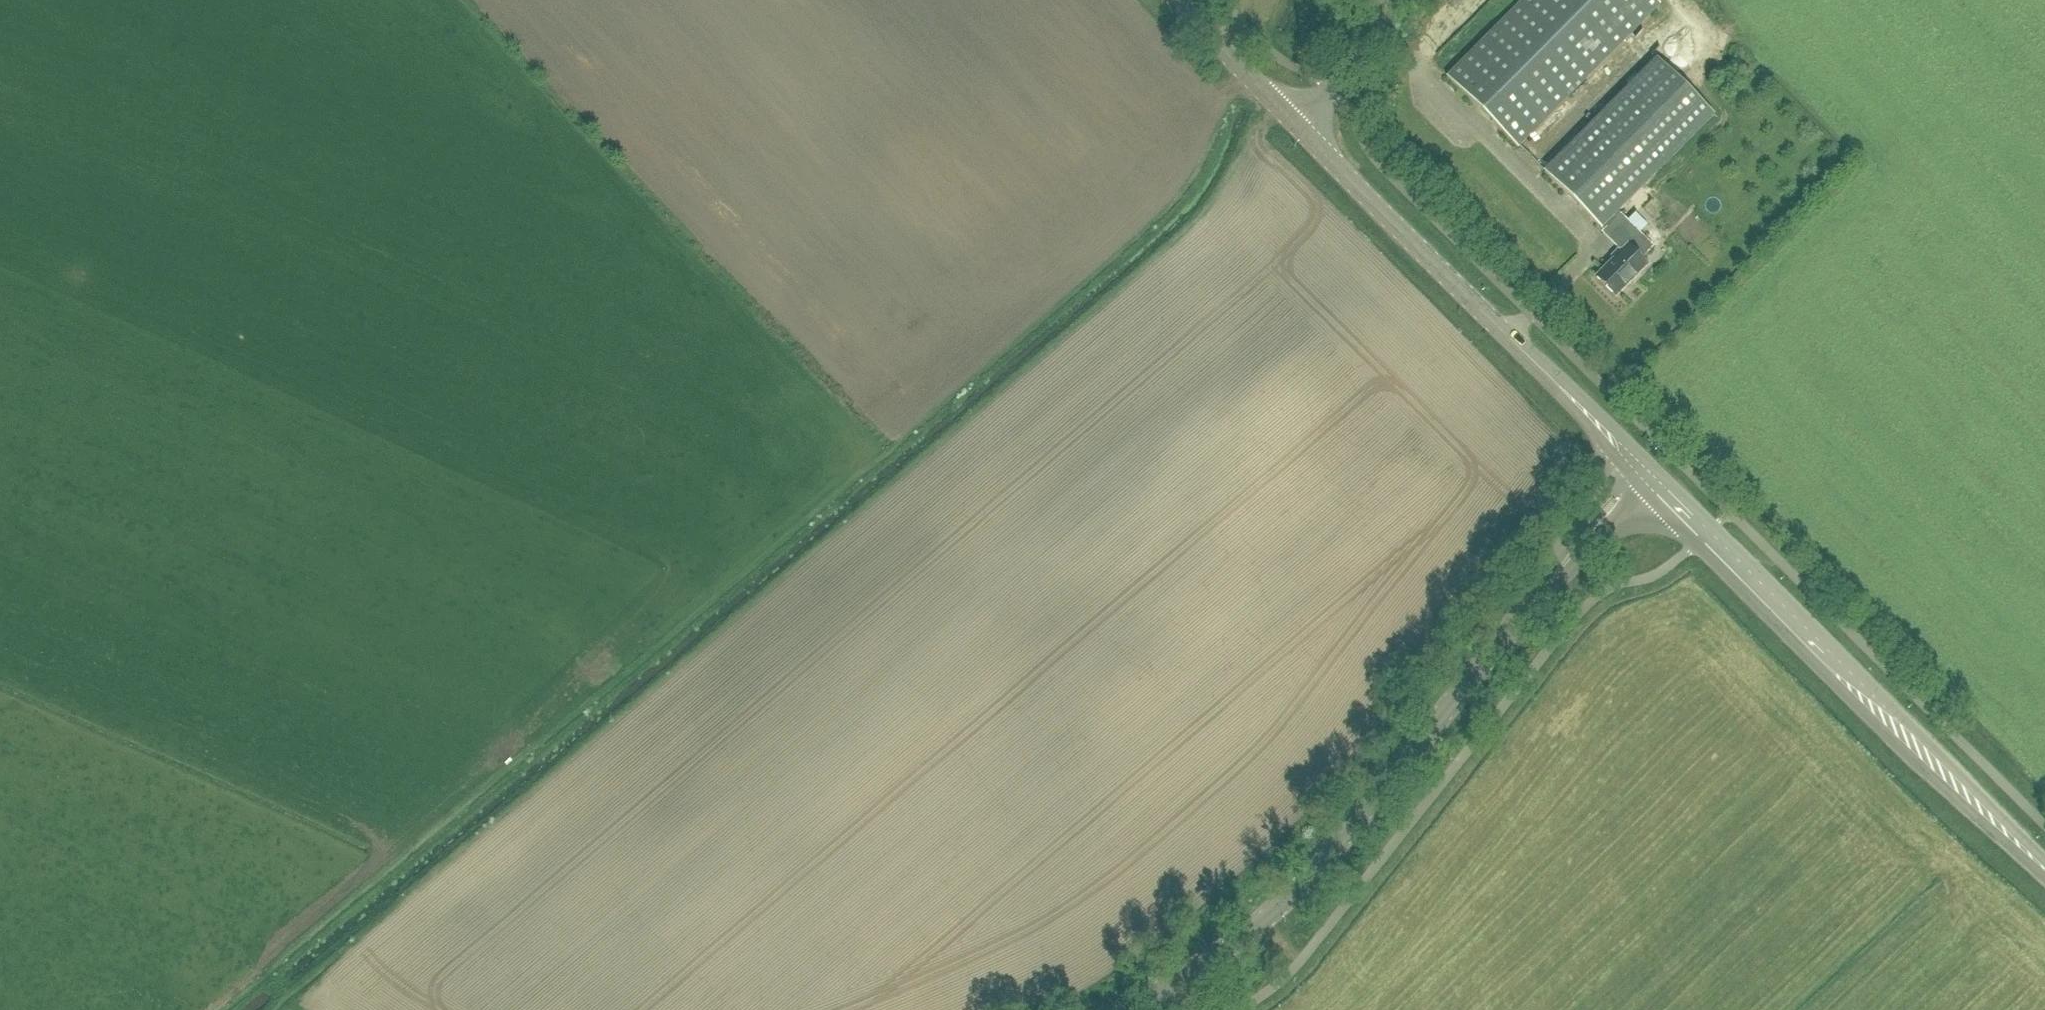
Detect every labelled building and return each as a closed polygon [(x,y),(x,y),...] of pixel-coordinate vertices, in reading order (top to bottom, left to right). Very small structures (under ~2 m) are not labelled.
[(1495,0),(1452,0),(1442,10),(1463,32),(1495,0)] [(1653,0),(1523,0),(1446,78),(1517,148),(1659,5),(1653,0)] [(1679,38),(1671,55),(1689,63),(1697,46),(1679,38)] [(1713,116),(1656,59),(1544,172),(1544,173),(1603,232),(1601,233),(1618,249),(1611,256),(1613,259),(1595,277),(1615,297),(1646,266),(1639,259),(1651,247),(1619,215),(1616,213),(1627,201),(1628,201),(1713,116)]
